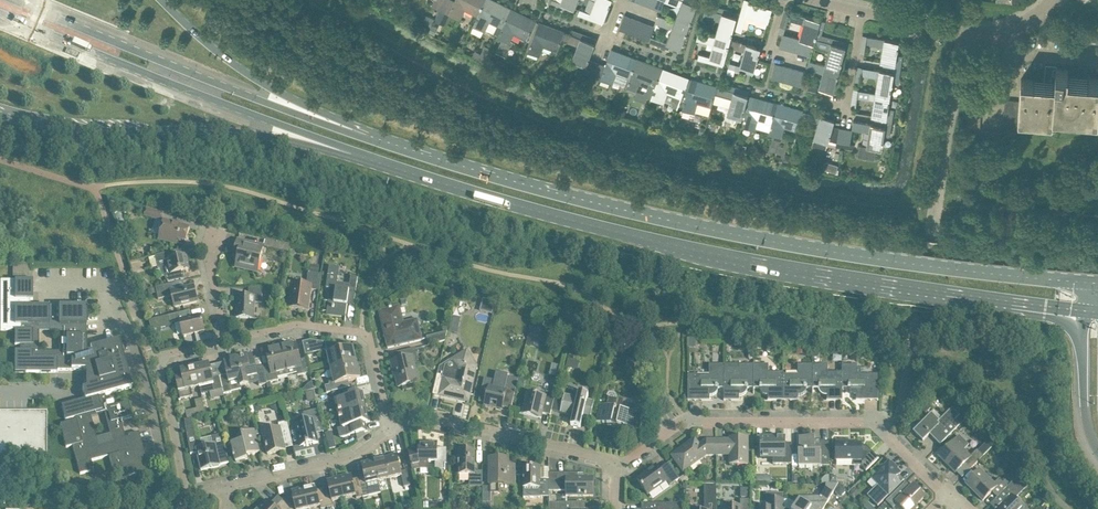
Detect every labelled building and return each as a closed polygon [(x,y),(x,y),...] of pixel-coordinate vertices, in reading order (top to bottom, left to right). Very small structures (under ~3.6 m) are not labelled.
[(486,0),(455,0),(455,1),(454,0),(449,0),(444,11),(443,11),(440,10),(435,21),(444,26),(450,14),(460,19),(465,9),(479,15),(486,0)] [(449,0),(442,0),(438,8),(444,11),(449,0)] [(512,9),(494,0),(486,0),(479,15),(474,25),(485,31),(490,21),(503,27),(512,9)] [(562,2),(557,0),(550,0),(549,3),(573,12),(577,0),(562,0),(562,2)] [(611,0),(596,0),(591,13),(580,9),(578,14),(602,23),(609,5),(610,5),(611,2),(610,2),(611,0)] [(655,8),(660,10),(661,10),(664,1),(664,0),(658,0),(655,8)] [(698,0),(697,0),(664,0),(664,1),(681,7),(675,21),(659,14),(658,15),(688,26),(690,21),(691,21),(692,19),(691,19),(698,0)] [(771,6),(767,5),(767,4),(764,3),(764,4),(749,0),(745,0),(737,30),(741,31),(746,14),(768,20),(772,6),(771,6)] [(730,39),(737,12),(713,5),(712,10),(705,8),(703,16),(721,21),(717,35),(730,39)] [(536,21),(512,9),(503,27),(498,37),(502,39),(497,51),(506,55),(513,41),(511,39),(514,33),(528,39),(536,21)] [(785,10),(781,26),(785,28),(788,19),(790,11),(785,10)] [(626,31),(631,17),(624,15),(619,28),(626,31)] [(687,31),(688,26),(658,15),(656,22),(672,28),(667,42),(656,38),(655,43),(679,52),(685,34),(686,34),(687,31)] [(824,21),(822,20),(807,16),(801,38),(800,39),(801,39),(807,41),(814,43),(815,39),(819,40),(820,35),(824,21)] [(631,33),(636,19),(631,17),(626,31),(631,33)] [(637,35),(642,22),(636,19),(631,33),(637,35)] [(563,39),(566,32),(539,22),(528,52),(540,56),(544,46),(559,51),(563,39)] [(643,37),(649,24),(642,22),(637,35),(643,37)] [(654,26),(649,24),(643,37),(649,40),(654,26)] [(596,39),(591,37),(572,30),(571,34),(566,32),(563,39),(579,45),(574,59),(587,65),(584,72),(590,74),(595,61),(589,59),(590,57),(589,57),(596,39)] [(728,46),(729,46),(730,43),(729,43),(730,39),(717,35),(700,30),(697,38),(715,42),(711,57),(699,54),(698,58),(723,65),(728,46)] [(786,49),(789,35),(783,33),(779,47),(786,49)] [(792,50),(795,36),(789,35),(786,49),(792,50)] [(842,61),(847,42),(820,35),(819,40),(815,39),(814,43),(813,46),(830,51),(826,65),(839,69),(841,64),(842,61)] [(797,52),(801,39),(800,39),(801,38),(795,36),(792,50),(797,52)] [(899,41),(885,38),(881,62),(889,63),(888,67),(900,69),(902,55),(897,54),(898,49),(899,46),(898,46),(899,41)] [(753,74),(758,58),(758,55),(759,55),(760,52),(759,52),(761,47),(730,39),(729,43),(730,43),(729,46),(745,51),(741,65),(730,62),(729,67),(753,74)] [(804,54),(807,41),(801,39),(797,52),(804,54)] [(807,41),(804,54),(810,55),(813,46),(814,43),(807,41)] [(481,53),(478,58),(485,61),(492,48),(485,45),(481,53)] [(631,78),(638,59),(612,49),(605,65),(601,64),(596,77),(597,77),(613,83),(617,72),(631,78)] [(657,87),(663,69),(638,59),(631,78),(627,88),(639,92),(643,82),(657,87)] [(838,74),(839,69),(826,65),(808,60),(806,68),(824,73),(820,87),(809,84),(807,89),(832,95),(837,77),(838,77),(839,74),(838,74)] [(596,77),(601,64),(595,61),(590,74),(593,75),(596,77)] [(778,79),(782,65),(775,63),(771,77),(778,79)] [(784,80),(787,67),(782,65),(778,79),(784,80)] [(898,82),(900,69),(888,67),(887,71),(858,66),(855,82),(860,83),(861,75),(878,78),(876,92),(890,95),(891,90),(892,90),(893,87),(892,86),(893,82),(898,82)] [(790,82),(794,68),(787,67),(784,80),(790,82)] [(796,84),(800,70),(794,68),(790,82),(796,84)] [(1089,78),(1089,81),(1068,79),(1068,69),(1056,68),(1055,74),(1048,74),(1047,84),(1033,83),(1033,80),(1021,79),(1019,100),(1019,107),(1018,114),(1053,117),(1054,110),(1087,113),(1097,114),(1097,78),(1089,78)] [(689,78),(663,69),(657,87),(653,98),(664,102),(668,91),(676,94),(672,105),(678,108),(689,78)] [(806,72),(800,70),(796,84),(802,86),(806,72)] [(691,79),(688,89),(682,109),(694,112),(697,101),(712,106),(718,86),(691,79)] [(722,87),(720,95),(733,99),(729,113),(743,117),(744,112),(745,112),(746,109),(744,109),(749,91),(724,84),(723,88),(722,87)] [(890,100),(890,95),(876,92),(871,91),(870,99),(875,100),(872,115),(880,116),(879,121),(892,123),(894,109),(888,108),(889,103),(890,103),(890,100)] [(772,123),(778,103),(751,96),(743,126),(755,129),(758,119),(772,123)] [(803,119),(805,111),(778,103),(772,123),(769,134),(782,137),(785,126),(800,130),(803,119)] [(847,128),(832,126),(836,115),(811,108),(810,112),(805,111),(803,119),(819,123),(814,144),(827,147),(828,142),(837,144),(837,141),(844,142),(847,128)] [(981,117),(982,111),(969,110),(970,109),(967,109),(967,116),(981,117)] [(890,137),(892,123),(879,121),(879,124),(853,120),(852,129),(847,128),(844,142),(837,141),(837,144),(836,146),(853,149),(854,144),(850,143),(853,129),(871,132),(869,146),(860,144),(858,157),(874,159),(876,148),(882,149),(883,145),(884,145),(884,142),(885,136),(890,137)] [(162,221),(164,213),(147,208),(145,216),(162,221)] [(186,242),(190,228),(164,221),(159,239),(173,243),(175,239),(186,242)] [(264,246),(249,243),(238,240),(234,256),(239,257),(236,267),(258,272),(264,246)] [(190,269),(187,256),(173,259),(171,252),(155,256),(158,268),(160,268),(168,283),(185,279),(185,271),(190,269)] [(348,300),(355,301),(358,278),(351,277),(350,285),(338,283),(340,268),(330,266),(327,288),(333,289),(331,303),(334,303),(333,313),(346,315),(348,300)] [(319,291),(321,280),(322,274),(309,272),(307,284),(293,282),(289,307),(309,310),(312,290),(319,291)] [(87,325),(87,306),(34,306),(30,306),(30,300),(33,300),(33,280),(1,280),(1,330),(15,330),(15,345),(20,345),(20,351),(15,351),(15,372),(58,372),(58,370),(81,371),(81,370),(86,370),(86,387),(82,388),(85,399),(62,406),(65,420),(75,418),(76,421),(60,425),(66,448),(72,446),(77,463),(80,474),(90,471),(90,469),(93,468),(91,461),(109,456),(116,481),(127,478),(127,477),(139,473),(141,480),(151,477),(139,432),(129,435),(129,437),(125,438),(120,420),(132,417),(128,403),(117,406),(115,399),(107,401),(105,395),(132,387),(129,377),(129,376),(127,370),(127,369),(119,340),(90,348),(92,352),(87,352),(87,345),(87,336),(87,325)] [(198,302),(194,286),(172,291),(170,284),(156,287),(159,300),(173,296),(175,307),(198,302)] [(237,318),(258,319),(258,318),(254,318),(254,303),(262,303),(263,289),(249,288),(249,296),(238,296),(237,318)] [(390,309),(379,311),(383,327),(384,327),(385,332),(384,332),(388,348),(399,346),(422,340),(419,329),(417,319),(403,322),(400,306),(392,307),(389,308),(390,309)] [(205,331),(201,316),(187,319),(186,312),(168,316),(170,324),(180,321),(183,336),(205,331)] [(168,316),(149,320),(153,331),(171,326),(170,324),(168,316)] [(444,333),(426,337),(428,345),(445,341),(448,332),(444,333)] [(303,342),(306,355),(327,350),(332,369),(357,364),(353,349),(337,353),(335,344),(310,340),(303,342)] [(296,344),(282,347),(288,377),(297,375),(298,376),(310,373),(307,359),(300,360),(296,344)] [(288,377),(282,347),(266,351),(270,367),(264,369),(267,383),(267,384),(269,393),(273,392),(271,382),(279,380),(279,379),(288,377)] [(419,365),(415,349),(394,354),(396,361),(391,362),(395,376),(396,376),(399,388),(403,387),(404,391),(404,390),(403,387),(414,384),(415,388),(416,388),(415,384),(419,383),(415,366),(419,365)] [(477,366),(468,350),(452,360),(458,368),(455,370),(440,366),(433,394),(469,402),(477,366)] [(267,383),(264,369),(263,367),(256,368),(253,354),(239,357),(245,386),(258,382),(259,386),(267,384),(267,383)] [(245,386),(239,357),(224,361),(227,375),(220,377),(224,394),(231,392),(231,389),(245,386)] [(209,364),(195,368),(200,386),(201,394),(210,392),(212,398),(225,395),(224,394),(220,377),(213,379),(209,364)] [(360,379),(357,364),(332,369),(334,378),(328,380),(330,385),(326,386),(327,393),(332,392),(345,389),(344,383),(360,379)] [(718,391),(719,388),(724,388),(725,388),(725,372),(725,365),(710,365),(710,375),(688,375),(688,401),(710,401),(710,396),(713,396),(715,395),(717,393),(718,391)] [(748,391),(748,388),(754,388),(754,365),(739,365),(739,375),(725,375),(725,372),(725,388),(724,388),(724,401),(740,401),(740,396),(742,396),(745,395),(746,393),(748,391)] [(783,401),(784,372),(769,372),(769,365),(754,365),(754,388),(760,388),(760,391),(762,393),(764,395),(766,396),(768,396),(768,401),(783,401)] [(807,391),(807,388),(813,388),(813,365),(798,365),(798,375),(784,375),(784,372),(783,401),(799,401),(799,396),(801,396),(803,395),(805,393),(807,391)] [(843,400),(843,388),(842,388),(842,372),(828,372),(828,365),(813,365),(813,388),(819,388),(819,391),(821,393),(823,395),(825,395),(827,396),(827,401),(843,400)] [(879,400),(879,374),(857,374),(857,365),(842,365),(842,372),(842,388),(843,388),(848,388),(849,391),(850,393),(852,395),(854,395),(857,396),(857,400),(879,400)] [(200,386),(195,368),(181,371),(183,376),(176,377),(181,399),(193,396),(191,388),(200,386)] [(518,380),(507,377),(506,384),(484,379),(479,402),(486,403),(485,405),(502,409),(503,407),(511,409),(518,380)] [(354,387),(345,389),(332,392),(334,401),(337,400),(340,413),(366,407),(362,393),(363,392),(356,394),(354,387)] [(551,415),(553,404),(555,395),(537,391),(536,396),(528,394),(525,409),(521,408),(519,413),(541,418),(542,413),(551,415)] [(590,420),(593,409),(595,402),(586,400),(587,394),(586,394),(584,391),(581,393),(578,392),(577,398),(564,395),(560,413),(573,416),(571,425),(581,428),(583,418),(590,420)] [(618,425),(625,399),(609,395),(607,406),(601,405),(597,422),(611,425),(612,423),(618,425)] [(640,430),(642,419),(643,415),(640,414),(643,403),(625,399),(618,425),(640,430)] [(369,421),(366,407),(340,413),(341,417),(340,418),(340,420),(341,420),(343,428),(339,429),(341,438),(357,434),(358,440),(366,435),(363,423),(370,422),(370,421),(369,421)] [(955,420),(960,415),(952,408),(939,421),(932,413),(913,431),(923,441),(930,435),(940,445),(960,425),(955,420)] [(193,409),(185,411),(187,418),(195,416),(193,409)] [(296,431),(292,432),(294,442),(301,441),(302,447),(319,443),(316,434),(315,429),(322,427),(323,432),(324,432),(320,416),(319,409),(303,412),(305,420),(295,423),(296,431)] [(0,414),(0,457),(47,457),(47,449),(47,445),(47,411),(26,411),(26,415),(20,415),(20,414),(0,414)] [(293,443),(290,432),(288,422),(279,424),(280,428),(263,432),(268,455),(286,451),(284,445),(293,443)] [(193,426),(186,427),(190,447),(198,445),(197,440),(193,426)] [(260,451),(257,441),(256,435),(260,434),(259,430),(255,431),(255,430),(241,433),(243,440),(231,443),(234,458),(235,457),(236,462),(248,459),(247,455),(260,452),(260,451)] [(198,445),(190,447),(191,454),(197,453),(201,470),(221,466),(221,465),(229,463),(226,449),(222,434),(213,436),(215,444),(207,446),(203,447),(201,439),(197,440),(198,445)] [(955,440),(939,456),(955,473),(965,463),(971,469),(984,456),(978,451),(977,450),(971,457),(964,450),(969,445),(959,436),(955,440)] [(724,442),(717,442),(717,455),(722,455),(723,453),(730,453),(730,464),(748,464),(748,437),(730,437),(730,440),(724,440),(724,442)] [(773,458),(773,464),(792,464),(792,443),(785,443),(785,437),(776,437),(776,439),(769,439),(769,437),(763,437),(763,439),(761,439),(761,458),(773,458)] [(830,466),(830,444),(815,444),(815,437),(800,437),(800,451),(799,451),(799,466),(830,466)] [(717,459),(717,455),(717,442),(708,442),(707,440),(700,445),(695,439),(672,456),(683,472),(707,455),(713,455),(713,459),(717,459)] [(438,450),(437,442),(419,443),(419,450),(409,453),(414,470),(420,469),(429,468),(429,462),(438,462),(438,464),(445,464),(445,454),(443,452),(443,450),(438,450)] [(866,471),(879,459),(867,446),(861,446),(861,443),(847,443),(847,442),(836,442),(836,461),(853,461),(853,466),(861,466),(866,471)] [(475,471),(475,451),(471,447),(458,447),(455,449),(455,458),(457,460),(459,461),(459,475),(470,475),(470,487),(483,487),(483,471),(475,471)] [(390,457),(385,458),(390,479),(402,476),(405,487),(411,486),(407,471),(401,472),(397,454),(390,456),(390,457)] [(380,458),(374,460),(379,481),(390,479),(385,458),(380,459),(380,458)] [(490,487),(483,487),(483,508),(491,508),(491,493),(499,493),(499,485),(516,485),(516,477),(516,466),(509,466),(509,459),(490,459),(490,487)] [(366,481),(360,482),(363,497),(370,495),(367,484),(379,481),(374,460),(367,462),(367,463),(362,464),(366,481)] [(889,495),(902,483),(896,478),(901,473),(898,469),(899,468),(892,462),(891,463),(889,461),(872,478),(878,485),(867,496),(878,506),(889,495)] [(670,486),(680,479),(669,463),(660,470),(657,466),(638,480),(648,494),(667,481),(670,486)] [(524,468),(524,479),(524,497),(549,497),(549,491),(549,479),(540,479),(540,468),(524,468)] [(999,496),(1011,484),(1006,480),(1003,482),(999,479),(994,484),(980,470),(966,484),(983,501),(992,492),(998,497),(999,496)] [(549,474),(549,479),(549,491),(567,491),(567,496),(593,496),(593,479),(585,479),(585,477),(577,477),(577,474),(549,474)] [(346,475),(339,477),(344,499),(356,496),(357,498),(363,497),(360,482),(354,483),(352,475),(346,476),(346,475)] [(1025,508),(1015,498),(1029,484),(1020,475),(1011,484),(999,496),(1007,503),(1003,507),(1002,506),(998,508),(1024,508),(1025,508)] [(330,491),(324,492),(327,507),(334,506),(333,501),(344,499),(339,477),(333,479),(333,480),(327,481),(330,491)] [(839,484),(835,491),(839,495),(843,495),(846,492),(845,491),(845,490),(839,484)] [(886,501),(893,508),(894,508),(917,508),(919,507),(917,505),(926,496),(921,492),(921,491),(914,484),(911,487),(908,490),(903,485),(886,501)] [(304,488),(309,508),(320,506),(321,508),(327,507),(324,492),(318,494),(316,486),(311,487),(310,486),(304,488)] [(717,486),(705,486),(704,508),(717,508),(717,486)] [(829,501),(834,492),(826,487),(821,497),(801,497),(799,499),(796,504),(793,508),(824,508),(829,501)] [(283,502),(287,508),(309,508),(304,488),(297,489),(297,490),(292,491),(294,500),(283,502)] [(783,500),(783,494),(768,494),(768,500),(768,508),(758,508),(783,508),(783,500)] [(257,508),(258,508),(287,508),(283,502),(279,495),(270,504),(267,500),(263,504),(262,504),(257,508)] [(725,508),(750,508),(750,500),(741,500),(741,508),(725,508)] [(783,500),(783,508),(793,508),(796,504),(790,500),(783,500)]
